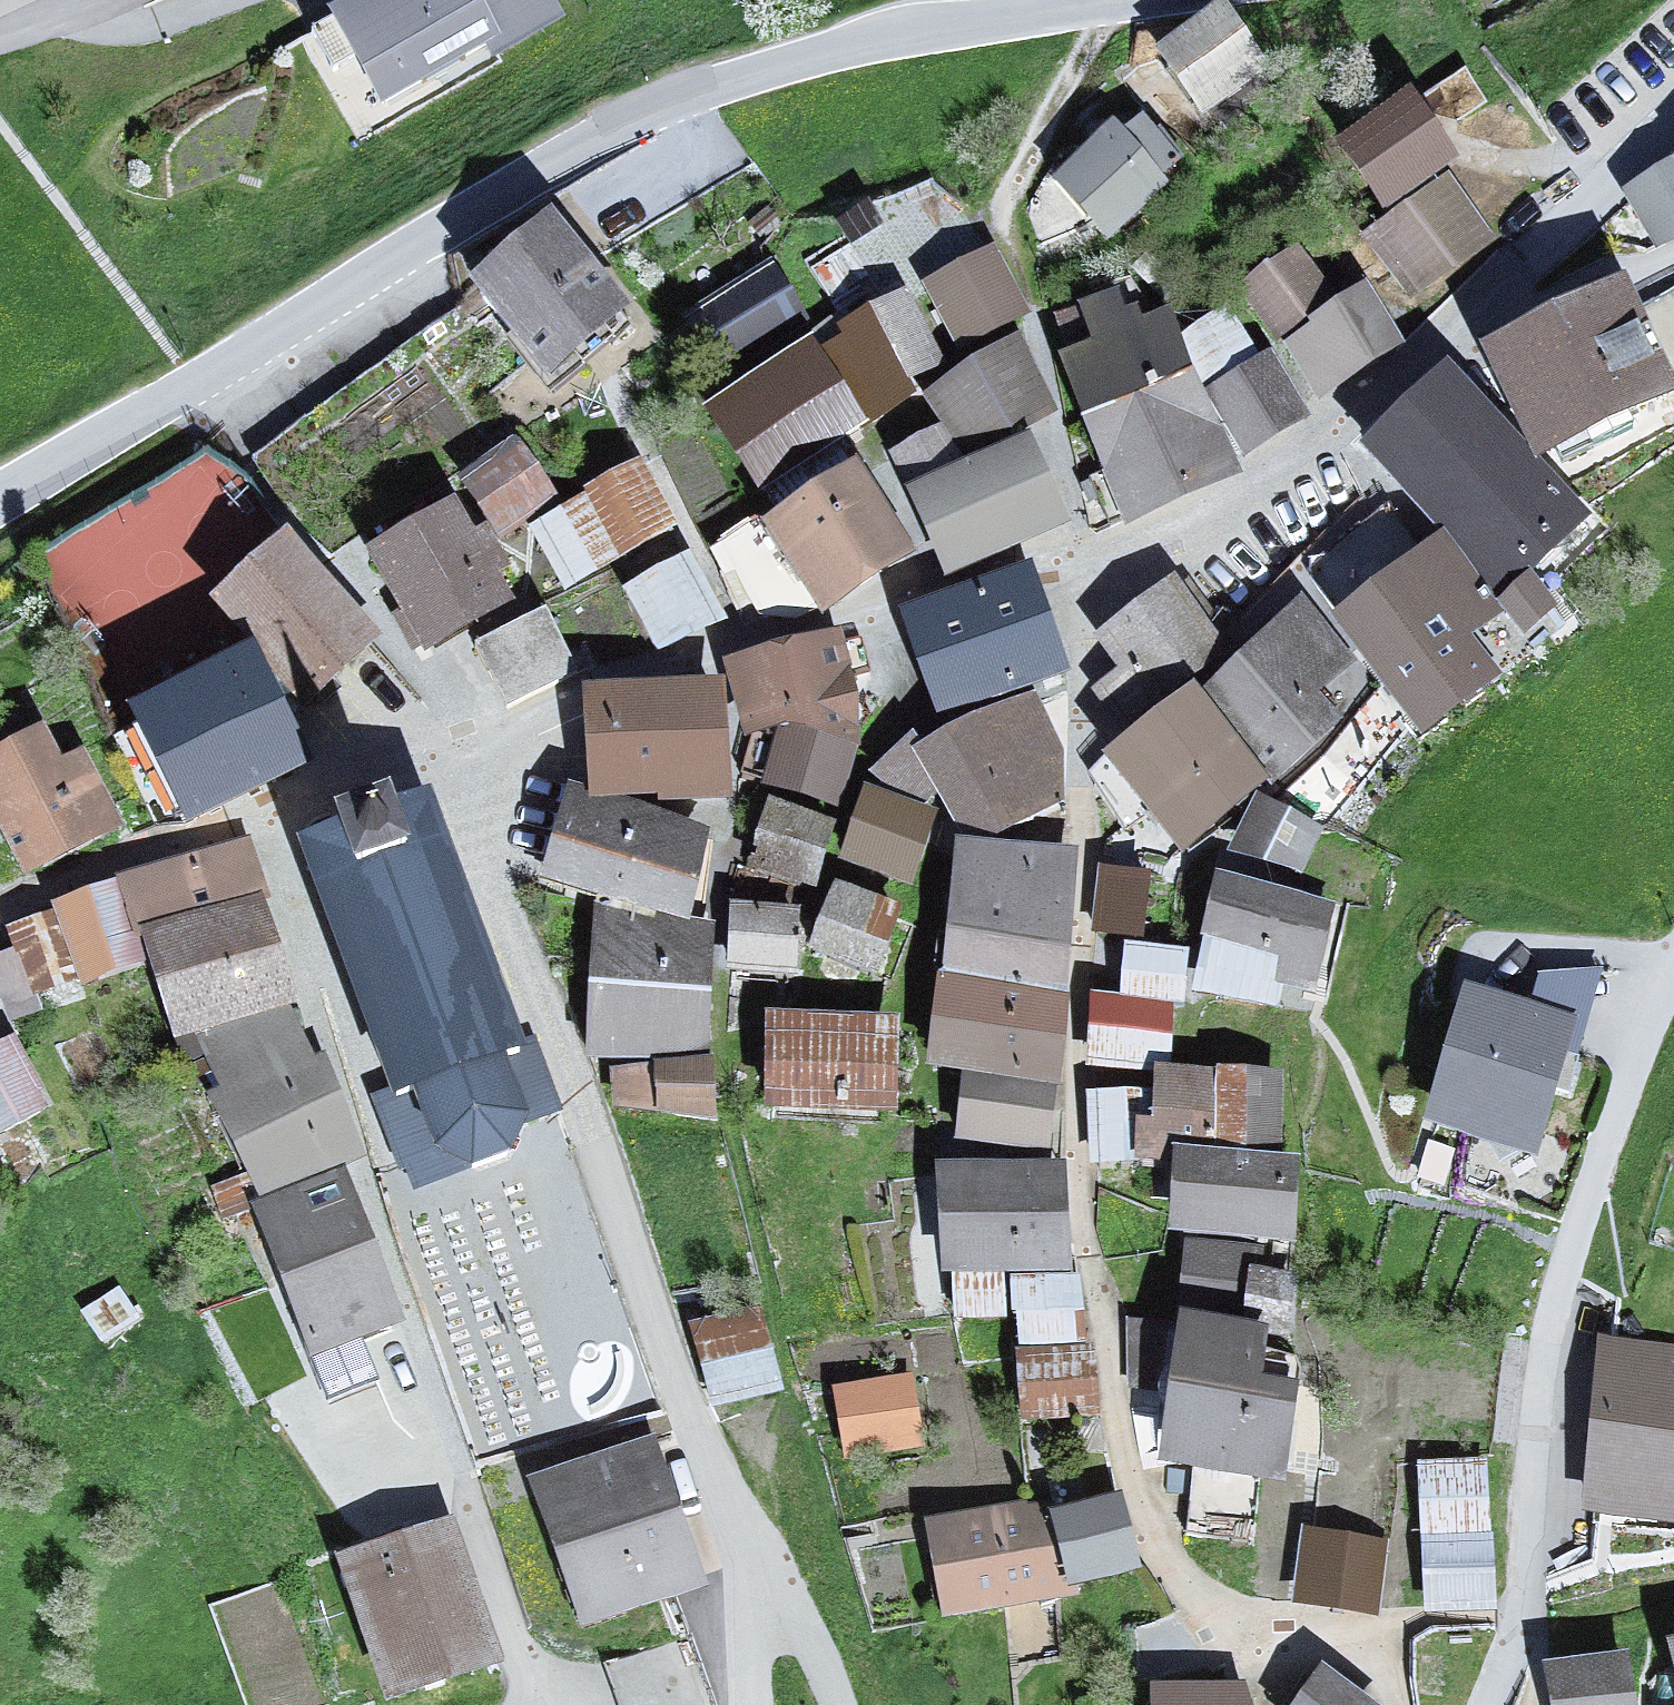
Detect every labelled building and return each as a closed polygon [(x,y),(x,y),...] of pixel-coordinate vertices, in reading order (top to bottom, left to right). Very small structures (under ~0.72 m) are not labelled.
[(344,28),(392,112),(506,49),(478,0),(395,0),(344,28)] [(1223,25),(1166,68),(1205,121),(1262,78),(1223,25)] [(1424,120),(1350,163),(1381,216),(1455,173),(1424,120)] [(1123,145),(1070,188),(1109,237),(1163,194),(1123,145)] [(1491,248),(1459,203),(1375,262),(1406,307),(1491,248)] [(559,234),(486,293),(556,381),(629,322),(559,234)] [(1340,293),(1301,240),(1244,283),(1283,335),(1340,293)] [(782,260),(706,299),(736,357),(812,318),(782,260)] [(1023,322),(997,265),(929,296),(955,353),(1023,322)] [(1296,346),(1324,402),(1392,369),(1364,313),(1296,346)] [(1624,313),(1499,370),(1541,461),(1666,403),(1624,313)] [(951,381),(914,317),(842,358),(879,422),(951,381)] [(1168,332),(1067,371),(1128,527),(1204,499),(1229,488),(1168,332)] [(1020,365),(933,411),(964,471),(1052,426),(1020,365)] [(812,369),(715,424),(755,495),(853,439),(812,369)] [(1224,395),(1254,459),(1306,435),(1276,371),(1224,395)] [(1556,506),(1451,387),(1377,452),(1482,571),(1556,506)] [(223,580),(196,537),(260,498),(222,436),(44,544),(108,650),(223,580)] [(553,515),(523,458),(469,486),(499,543),(553,515)] [(1030,467),(924,514),(954,580),(1059,533),(1030,467)] [(854,488),(774,532),(817,609),(897,565),(854,488)] [(638,493),(540,544),(568,598),(666,547),(638,493)] [(454,526),(381,561),(430,659),(502,623),(454,526)] [(373,650),(293,562),(231,618),(311,706),(373,650)] [(1442,564),(1348,637),(1430,742),(1489,696),(1456,653),(1491,627),(1442,564)] [(685,575),(636,601),(668,660),(716,634),(685,575)] [(1117,670),(1091,691),(1122,730),(1223,652),(1169,583),(1094,640),(1117,670)] [(1031,600),(911,637),(939,725),(1058,688),(1031,600)] [(542,631),(480,662),(506,714),(569,683),(542,631)] [(1276,652),(1221,698),(1286,775),(1341,729),(1276,652)] [(835,655),(738,682),(756,747),(854,719),(835,655)] [(259,671),(141,727),(190,828),(307,773),(259,671)] [(598,720),(600,804),(722,802),(720,718),(598,720)] [(1262,799),(1199,719),(1125,776),(1188,857),(1262,799)] [(1022,830),(965,742),(926,767),(982,855),(1022,830)] [(0,771),(0,819),(32,877),(108,835),(76,778),(62,785),(42,748),(0,771)] [(857,770),(797,750),(778,806),(838,826),(857,770)] [(409,815),(343,838),(313,849),(408,1100),(423,1095),(445,1154),(479,1171),(517,1156),(532,1125),(512,1071),(532,1064),(435,805),(409,815)] [(936,832),(876,812),(856,869),(916,890),(936,832)] [(582,816),(567,874),(694,907),(709,849),(582,816)] [(1313,840),(1264,821),(1248,861),(1297,880),(1313,840)] [(830,843),(771,824),(755,875),(813,894),(830,843)] [(162,944),(271,912),(254,854),(145,885),(162,944)] [(1172,878),(1103,872),(1097,940),(1165,946),(1172,878)] [(1074,884),(967,873),(956,986),(1063,997),(1074,884)] [(1327,921),(1223,898),(1206,974),(1310,997),(1327,921)] [(110,904),(67,919),(91,988),(134,973),(110,904)] [(894,919),(841,904),(823,965),(877,980),(894,919)] [(195,1056),(304,1024),(271,912),(162,944),(195,1056)] [(799,924),(744,923),(743,982),(798,983),(799,924)] [(705,928),(604,931),(608,1073),(710,1070),(705,928)] [(1188,951),(1122,948),(1119,1006),(1177,1008),(1185,1009),(1188,951)] [(1048,1145),(1063,997),(956,986),(947,1078),(977,1081),(972,1137),(1048,1145)] [(1174,1076),(1177,1008),(1119,1006),(1092,1005),(1089,1072),(1174,1076)] [(1577,1041),(1471,1013),(1439,1134),(1544,1163),(1577,1041)] [(195,1056),(268,1217),(356,1187),(304,1024),(195,1056)] [(893,1039),(778,1034),(775,1115),(889,1120),(893,1039)] [(44,1122),(0,1037),(0,1145),(44,1122)] [(1138,1084),(1095,1084),(1095,1154),(1138,1155),(1138,1084)] [(1297,1176),(1189,1171),(1185,1242),(1294,1246),(1297,1176)] [(1052,1183),(952,1184),(953,1272),(1052,1272),(1052,1183)] [(356,1187),(268,1217),(318,1363),(406,1332),(356,1187)] [(1185,1329),(1129,1323),(1122,1391),(1171,1396),(1162,1475),(1289,1489),(1299,1394),(1257,1389),(1263,1335),(1239,1333),(1246,1264),(1192,1258),(1185,1329)] [(1255,1317),(1292,1315),(1288,1260),(1251,1263),(1255,1317)] [(1074,1295),(1021,1298),(1024,1354),(1077,1351),(1074,1295)] [(720,1400),(789,1382),(767,1298),(697,1317),(720,1400)] [(1596,1508),(1673,1519),(1673,1356),(1619,1348),(1596,1508)] [(1077,1351),(1024,1354),(1027,1416),(1080,1414),(1077,1351)] [(906,1397),(846,1405),(854,1462),(914,1454),(906,1397)] [(656,1456),(547,1492),(593,1632),(702,1596),(656,1456)] [(1485,1474),(1431,1476),(1436,1595),(1489,1593),(1485,1474)] [(1115,1501),(940,1537),(956,1615),(1131,1580),(1115,1501)] [(1388,1537),(1305,1533),(1301,1609),(1384,1614),(1388,1537)] [(359,1570),(406,1704),(416,1704),(496,1677),(448,1539),(359,1570)] [(1551,1678),(1556,1704),(1624,1704),(1618,1667),(1551,1678)] [(1326,1686),(1313,1704),(1353,1704),(1326,1686)]
